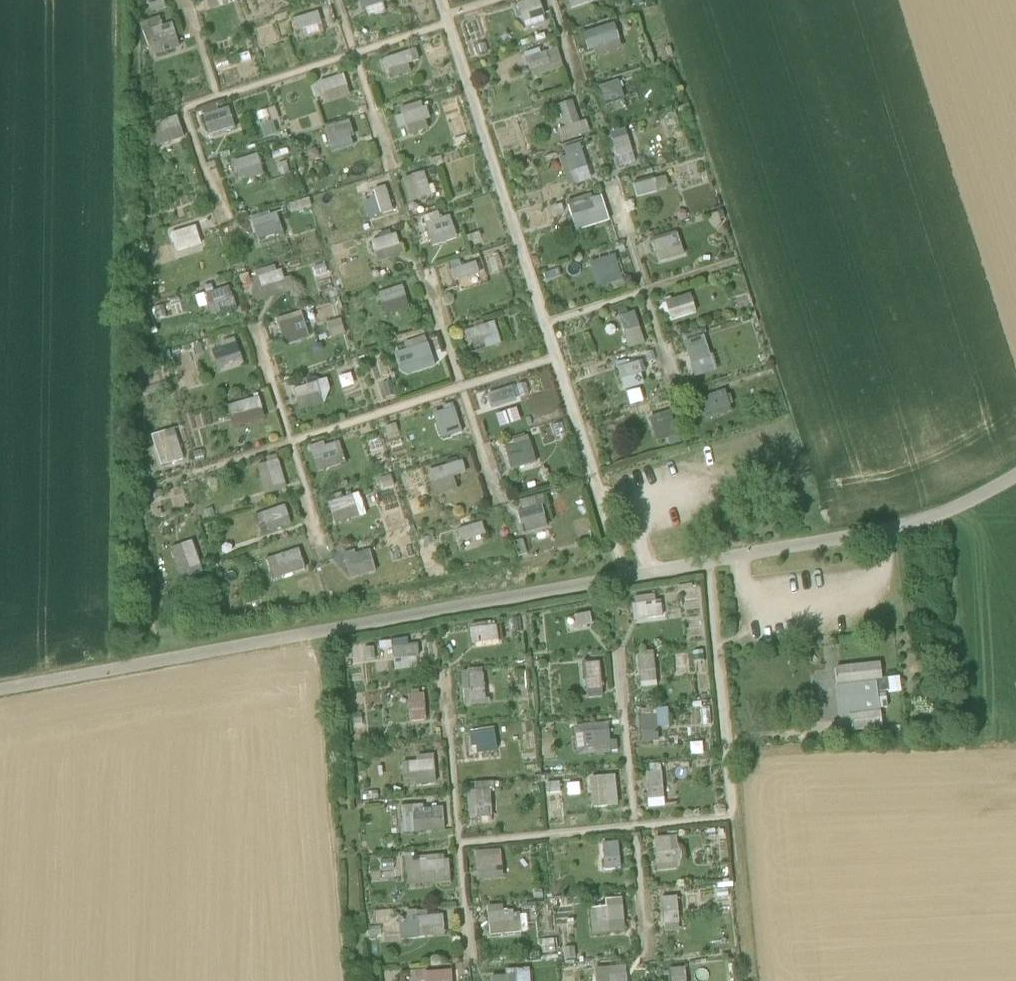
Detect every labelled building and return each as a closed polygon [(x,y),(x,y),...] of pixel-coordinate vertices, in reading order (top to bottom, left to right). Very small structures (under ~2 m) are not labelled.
[(207,9),(229,3),(228,0),(204,0),(207,9)] [(386,11),(383,0),(359,0),(365,18),(386,11)] [(522,25),(545,17),(538,0),(523,0),(514,3),(522,25)] [(569,8),(597,0),(567,0),(569,8)] [(292,17),(296,29),(333,19),(330,7),(292,17)] [(172,23),(159,25),(158,17),(142,20),(147,53),(176,49),(172,23)] [(615,25),(581,29),(583,50),(617,46),(615,25)] [(529,75),(562,68),(557,46),(524,53),(529,75)] [(410,72),(407,62),(418,58),(414,47),(382,58),(389,79),(410,72)] [(340,74),(316,82),(320,95),(344,87),(340,74)] [(597,86),(603,103),(623,96),(616,79),(597,86)] [(555,105),(565,126),(579,120),(570,99),(555,105)] [(420,100),(398,108),(407,134),(429,127),(420,100)] [(207,135),(233,127),(227,106),(201,114),(207,135)] [(151,147),(184,137),(177,115),(144,125),(151,147)] [(323,127),(330,152),(354,146),(347,121),(323,127)] [(611,139),(617,165),(634,161),(627,135),(611,139)] [(571,185),(591,179),(579,142),(560,148),(571,185)] [(232,159),(237,178),(261,172),(257,154),(232,159)] [(402,177),(409,201),(431,195),(424,171),(402,177)] [(636,197),(668,187),(664,174),(632,185),(636,197)] [(379,214),(394,209),(385,184),(370,190),(379,214)] [(601,195),(566,204),(573,230),(608,221),(601,195)] [(251,216),(254,238),(280,234),(277,212),(251,216)] [(430,246),(456,239),(449,215),(424,223),(430,246)] [(169,233),(175,252),(201,243),(193,220),(181,224),(183,228),(169,233)] [(657,263),(683,256),(677,232),(650,239),(657,263)] [(376,261),(401,253),(395,233),(369,240),(376,261)] [(587,262),(595,288),(623,279),(615,253),(587,262)] [(437,265),(442,284),(479,275),(475,261),(460,265),(459,260),(437,265)] [(276,264),(256,273),(262,286),(282,277),(276,264)] [(376,293),(384,315),(409,307),(401,284),(376,293)] [(207,306),(232,301),(230,288),(204,292),(207,306)] [(689,292),(663,301),(670,321),(696,312),(689,292)] [(617,315),(625,348),(644,343),(636,311),(617,315)] [(277,318),(283,345),(309,339),(303,313),(277,318)] [(330,338),(345,334),(341,318),(326,322),(330,338)] [(468,351),(499,346),(495,322),(464,328),(468,351)] [(682,341),(693,377),(716,370),(704,334),(682,341)] [(406,351),(395,352),(398,374),(431,369),(427,337),(405,340),(406,351)] [(210,348),(217,371),(243,364),(237,341),(210,348)] [(622,389),(643,384),(636,360),(615,366),(622,389)] [(290,386),(295,410),(330,403),(325,379),(290,386)] [(489,406),(517,398),(513,386),(485,393),(489,406)] [(703,418),(729,413),(725,392),(699,397),(703,418)] [(231,429),(265,418),(258,395),(224,406),(231,429)] [(439,439),(462,431),(453,404),(430,411),(439,439)] [(656,445),(683,438),(675,409),(648,415),(656,445)] [(158,466),(182,459),(173,428),(149,434),(158,466)] [(508,470),(535,463),(528,436),(501,443),(508,470)] [(322,439),(308,444),(316,472),(344,464),(337,442),(324,446),(322,439)] [(456,488),(452,477),(466,471),(461,457),(424,471),(433,497),(456,488)] [(278,459),(255,465),(263,494),(286,488),(278,459)] [(332,524),(364,516),(359,493),(327,500),(332,524)] [(517,499),(521,531),(550,527),(546,495),(517,499)] [(283,504),(254,515),(262,535),(291,524),(283,504)] [(458,539),(483,534),(481,522),(456,528),(458,539)] [(192,540),(169,548),(180,580),(203,572),(192,540)] [(272,580),(306,570),(299,547),(265,558),(272,580)] [(369,548),(340,553),(345,578),(374,573),(369,548)] [(663,595),(632,598),(634,618),(664,616),(663,595)] [(472,645),(498,639),(494,624),(469,629),(472,645)] [(421,659),(419,639),(390,642),(392,661),(421,659)] [(654,650),(637,651),(638,687),(655,686),(654,650)] [(583,662),(585,695),(604,694),(602,661),(583,662)] [(836,669),(838,685),(876,681),(882,680),(881,665),(836,669)] [(483,667),(460,669),(462,705),(486,703),(483,667)] [(898,678),(888,679),(889,691),(900,690),(898,678)] [(878,692),(889,691),(888,679),(882,680),(876,681),(878,692)] [(881,712),(880,709),(879,700),(878,692),(876,681),(838,685),(841,717),(851,716),(881,712)] [(407,693),(408,721),(425,720),(424,693),(407,693)] [(886,699),(879,700),(880,709),(888,708),(886,699)] [(662,741),(662,709),(640,708),(639,741),(662,741)] [(851,716),(852,726),(852,731),(883,727),(881,712),(851,716)] [(852,726),(851,716),(841,717),(842,727),(852,726)] [(620,752),(619,739),(609,739),(608,723),(575,724),(576,753),(620,752)] [(495,744),(494,729),(467,730),(468,746),(495,744)] [(402,759),(404,786),(436,784),(434,757),(402,759)] [(643,771),(645,807),(663,806),(661,770),(643,771)] [(616,773),(589,775),(590,807),(618,805),(616,773)] [(473,816),(492,817),(492,782),(474,781),(473,816)] [(443,804),(400,806),(401,832),(444,830),(443,804)] [(653,836),(655,869),(677,868),(675,835),(653,836)] [(602,869),(620,868),(619,841),(601,842),(602,869)] [(476,879),(503,877),(500,849),(474,850),(476,879)] [(403,858),(404,884),(449,883),(448,856),(403,858)] [(661,897),(664,933),(680,932),(678,895),(661,897)] [(624,932),(622,897),(603,898),(603,906),(589,907),(590,933),(624,932)] [(503,904),(485,906),(489,934),(526,929),(524,911),(504,914),(503,904)] [(443,936),(442,914),(426,914),(426,908),(400,910),(401,938),(443,936)] [(626,965),(593,966),(594,980),(626,980),(626,965)] [(667,968),(668,980),(685,980),(685,967),(667,968)] [(506,974),(488,975),(488,980),(529,980),(529,968),(506,969),(506,974)] [(450,969),(409,971),(410,980),(451,980),(450,969)]
